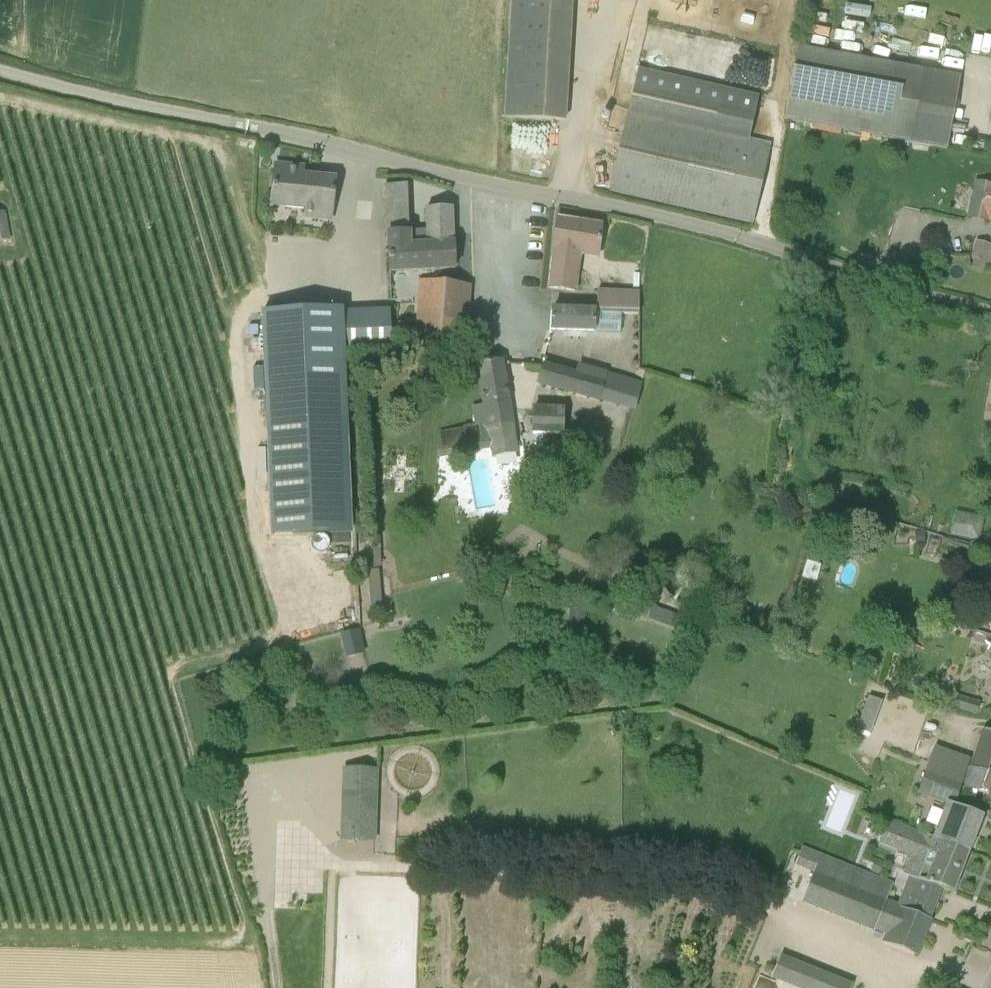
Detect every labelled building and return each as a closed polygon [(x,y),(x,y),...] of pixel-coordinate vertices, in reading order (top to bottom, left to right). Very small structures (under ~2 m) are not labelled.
[(559,2),(525,0),(511,0),(503,119),(565,122),(572,3),(559,2)] [(769,145),(748,141),(758,97),(636,69),(627,113),(610,192),(752,224),(769,145)] [(784,119),(786,120),(910,142),(920,93),(793,70),(784,119)] [(331,220),(332,194),(316,192),(318,177),(302,175),(303,167),(275,164),(271,206),(313,211),(312,219),(331,220)] [(975,184),(968,217),(990,221),(990,187),(975,184)] [(409,233),(407,185),(386,185),(388,234),(409,233)] [(454,244),(452,208),(426,209),(427,232),(427,245),(454,244)] [(10,240),(5,212),(0,213),(0,242),(10,240)] [(549,288),(575,291),(579,254),(597,257),(601,225),(558,219),(549,288)] [(427,232),(409,233),(388,234),(389,272),(455,269),(454,244),(427,245),(427,232)] [(989,246),(977,242),(972,259),(975,259),(973,269),(982,272),(989,246)] [(420,337),(466,338),(469,285),(423,283),(420,337)] [(597,291),(596,311),(621,311),(639,311),(639,293),(597,291)] [(342,313),(342,309),(262,312),(268,532),(350,529),(344,354),(391,353),(389,311),(342,313)] [(621,311),(596,311),(552,310),(551,331),(592,332),(621,332),(621,311)] [(478,365),(484,405),(471,408),(474,426),(438,433),(437,460),(491,450),(492,456),(516,452),(501,362),(478,365)] [(583,403),(584,400),(608,410),(617,386),(578,371),(574,379),(542,366),(535,381),(583,403)] [(534,406),(533,433),(560,434),(562,408),(534,406)] [(380,549),(378,505),(362,506),(365,561),(376,561),(376,549),(380,549)] [(983,540),(986,517),(957,513),(954,535),(983,540)] [(924,546),(924,531),(913,531),(913,546),(924,546)] [(815,563),(807,561),(802,577),(810,580),(815,563)] [(364,569),(367,611),(382,610),(379,568),(364,569)] [(652,607),(647,619),(683,632),(687,619),(652,607)] [(361,630),(342,635),(348,660),(368,655),(361,630)] [(974,713),(977,701),(952,694),(948,706),(974,713)] [(873,733),(884,701),(870,696),(859,728),(873,733)] [(983,813),(990,793),(990,731),(985,730),(973,769),(970,768),(965,786),(962,786),(956,805),(983,813)] [(956,806),(956,805),(962,786),(970,760),(956,755),(935,747),(918,793),(956,806)] [(343,760),(343,834),(380,834),(380,759),(343,760)] [(845,834),(858,791),(842,786),(828,829),(845,834)] [(948,804),(935,839),(934,840),(968,852),(982,816),(948,804)] [(953,892),(968,852),(934,840),(935,839),(901,826),(887,821),(878,843),(911,856),(903,875),(910,877),(938,887),(953,892)] [(925,918),(938,887),(910,877),(898,907),(885,902),(892,885),(819,857),(801,902),(874,931),(875,927),(893,934),(889,944),(883,941),(882,943),(915,956),(928,919),(925,918)] [(772,973),(811,987),(851,987),(855,978),(782,949),(772,973)]
